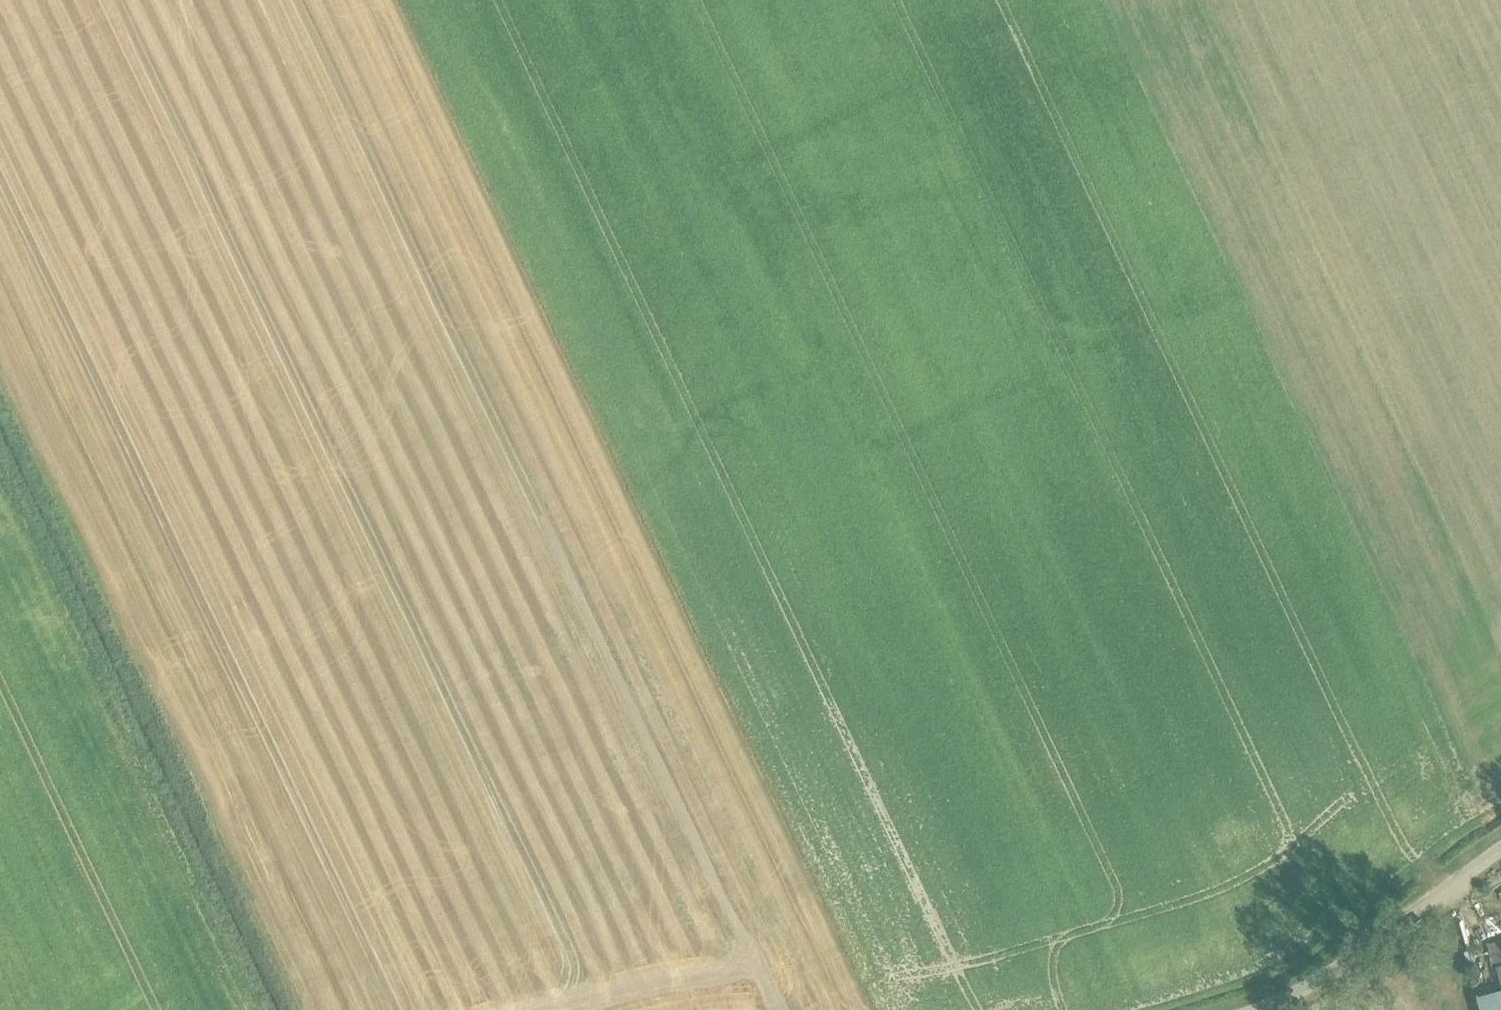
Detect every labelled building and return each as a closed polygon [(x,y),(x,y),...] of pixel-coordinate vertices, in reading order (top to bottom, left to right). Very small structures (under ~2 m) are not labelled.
[(1487,945),(1491,963),(1500,960),(1500,941),(1487,945)] [(1477,997),(1480,1009),(1500,1009),(1500,990),(1477,997)]
